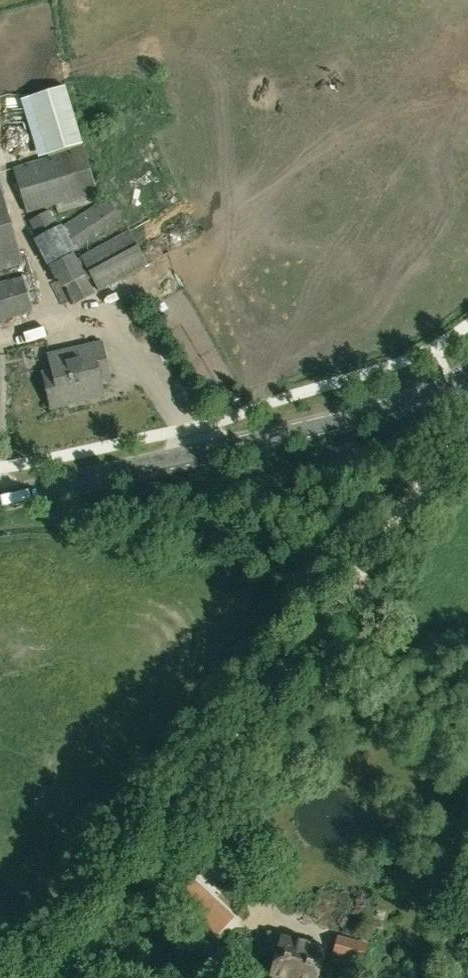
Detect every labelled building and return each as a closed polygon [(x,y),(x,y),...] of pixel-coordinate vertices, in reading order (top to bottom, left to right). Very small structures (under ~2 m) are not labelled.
[(67,78),(33,88),(51,147),(84,137),(67,78)] [(99,201),(96,193),(83,149),(14,169),(27,213),(55,205),(59,214),(99,201)] [(0,188),(0,271),(23,265),(0,188)] [(107,197),(60,228),(73,253),(122,221),(107,197)] [(29,223),(37,239),(58,228),(49,214),(29,223)] [(60,227),(58,228),(37,239),(34,241),(60,290),(65,288),(84,275),(85,275),(73,253),(60,228),(60,227)] [(147,265),(129,231),(80,257),(98,291),(147,265)] [(95,295),(84,275),(65,288),(76,304),(95,295)] [(32,311),(22,277),(0,284),(0,320),(32,311)] [(47,355),(50,372),(42,374),(50,409),(103,397),(99,382),(109,380),(101,343),(47,355)] [(233,918),(195,883),(180,899),(218,934),(233,918)] [(323,950),(263,934),(261,944),(268,946),(266,954),(276,957),(271,976),(280,977),(315,977),(323,950)] [(332,956),(357,960),(362,942),(338,936),(332,956)]
